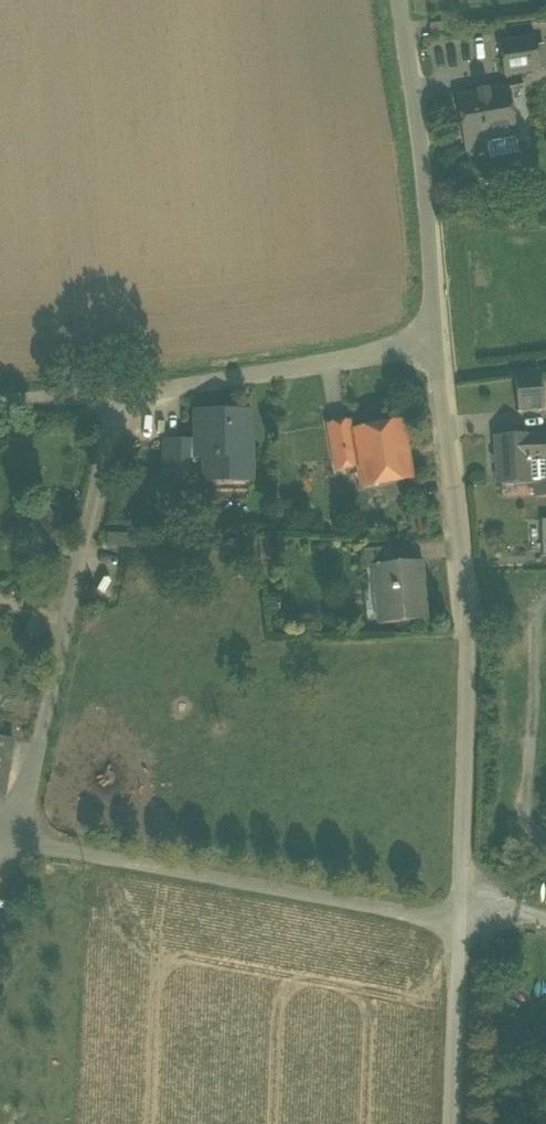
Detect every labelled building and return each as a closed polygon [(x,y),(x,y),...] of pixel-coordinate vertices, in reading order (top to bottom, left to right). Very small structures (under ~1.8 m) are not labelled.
[(499,43),(504,77),(541,70),(535,37),(499,43)] [(457,97),(465,145),(476,143),(487,141),(516,136),(508,88),(457,97)] [(487,141),(489,156),(490,160),(520,155),(516,136),(487,141)] [(476,143),(478,158),(489,156),(487,141),(476,143)] [(515,377),(518,413),(543,411),(540,382),(540,375),(515,377)] [(211,482),(250,483),(250,457),(241,457),(241,438),(244,438),(244,412),(222,412),(222,411),(196,411),(196,441),(182,441),(182,459),(186,459),(211,459),(211,482)] [(241,457),(250,457),(250,411),(222,411),(222,412),(244,412),(244,438),(241,438),(241,457)] [(329,426),(337,471),(358,467),(350,431),(349,422),(329,426)] [(358,467),(362,488),(412,479),(402,422),(350,431),(358,467)] [(530,436),(532,483),(534,482),(535,498),(545,497),(545,435),(530,436)] [(500,484),(532,483),(530,436),(494,438),(496,484),(500,484)] [(165,475),(186,475),(186,459),(182,459),(182,441),(165,441),(165,475)] [(535,498),(534,482),(532,483),(500,484),(501,500),(535,498)] [(365,551),(366,569),(374,569),(374,567),(393,565),(392,549),(365,551)] [(374,569),(379,625),(426,621),(420,563),(393,565),(374,567),(374,569)] [(0,740),(0,800),(6,798),(15,743),(0,740)]
